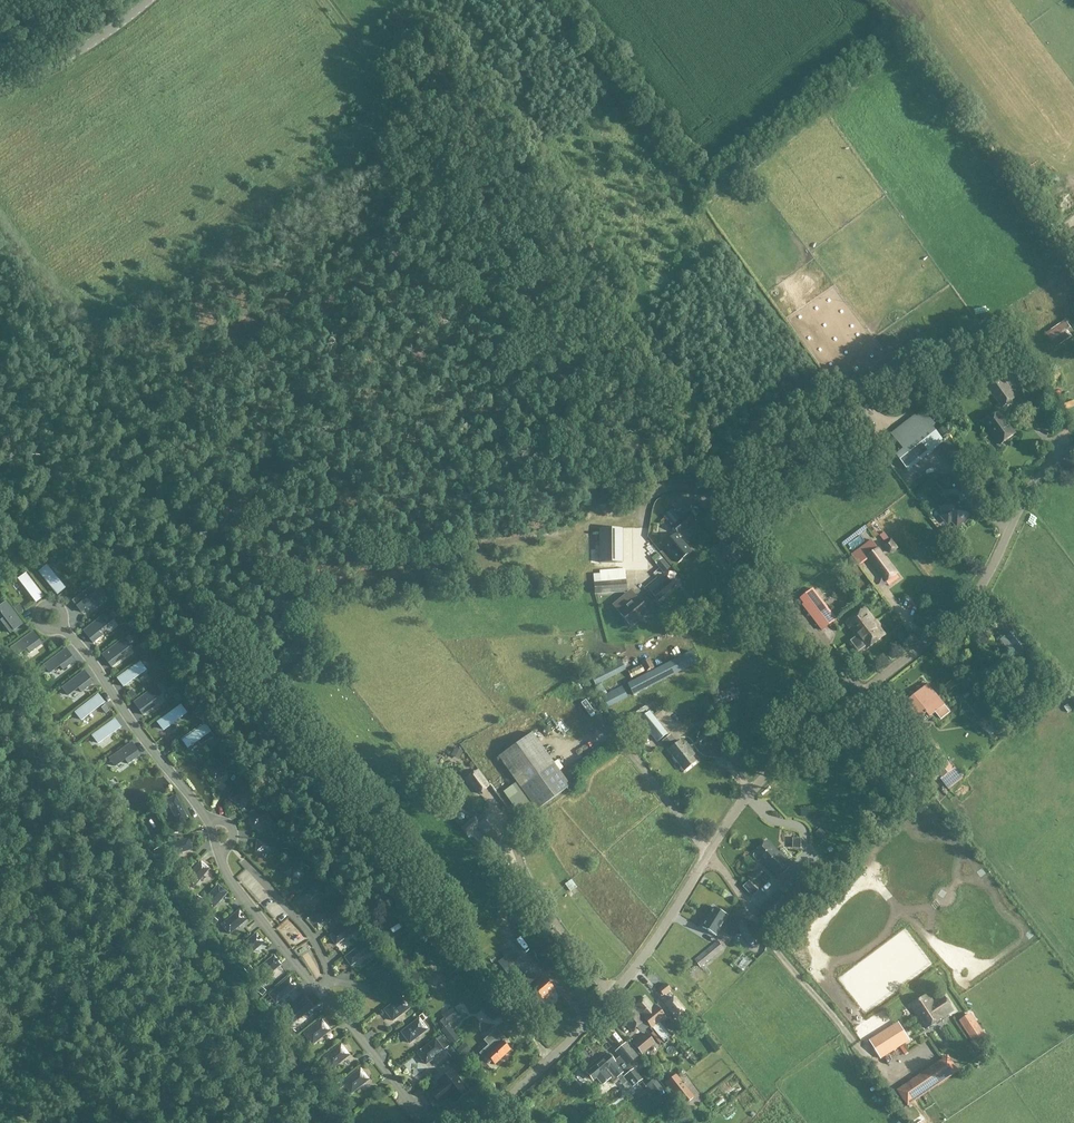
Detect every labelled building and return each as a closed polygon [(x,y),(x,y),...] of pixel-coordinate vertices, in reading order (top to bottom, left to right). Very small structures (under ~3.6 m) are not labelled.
[(1065,322),(1056,328),(1046,335),(1051,342),(1055,348),(1065,342),(1073,335),(1073,334),(1070,328),(1065,322)] [(984,383),(1003,409),(1017,398),(998,372),(984,383)] [(1062,402),(1064,407),(1073,404),(1073,401),(1073,399),(1062,402)] [(848,402),(851,409),(856,407),(853,400),(848,402)] [(909,471),(945,442),(934,429),(937,426),(923,409),(891,434),(904,450),(897,456),(909,471)] [(999,413),(985,424),(1000,445),(1015,434),(999,413)] [(947,430),(942,434),(945,438),(950,435),(947,430)] [(957,450),(951,455),(955,460),(961,455),(957,450)] [(947,513),(943,516),(949,523),(953,520),(958,526),(971,514),(961,502),(969,495),(958,483),(949,491),(954,496),(941,507),(947,513)] [(673,527),(678,533),(695,519),(690,513),(673,527)] [(624,529),(602,529),(602,542),(624,542),(624,529)] [(892,541),(888,535),(886,533),(882,536),(888,544),(885,546),(892,555),(900,549),(899,547),(893,540),(892,541)] [(678,563),(691,552),(676,535),(664,545),(678,563)] [(899,575),(872,540),(852,555),(860,567),(869,560),(886,584),(899,575)] [(600,543),(600,563),(623,563),(622,543),(600,543)] [(654,549),(639,562),(646,570),(655,562),(664,574),(671,568),(654,549)] [(57,595),(65,588),(46,565),(38,572),(57,595)] [(863,575),(856,565),(848,572),(855,582),(863,575)] [(625,569),(600,571),(602,595),(627,593),(625,569)] [(26,572),(17,578),(36,603),(45,597),(26,572)] [(658,601),(675,587),(665,576),(649,589),(658,601)] [(99,585),(75,601),(81,610),(105,593),(99,585)] [(802,605),(823,631),(838,619),(827,605),(830,602),(826,597),(823,600),(817,593),(816,595),(812,590),(801,599),(804,604),(802,605)] [(619,613),(631,626),(638,620),(638,619),(647,611),(637,598),(619,613)] [(0,609),(0,617),(13,632),(20,626),(13,617),(17,614),(7,603),(0,609)] [(871,626),(876,622),(866,609),(847,623),(857,637),(865,630),(867,632),(872,628),(871,626)] [(108,612),(84,631),(95,644),(104,636),(101,632),(116,620),(108,612)] [(886,635),(876,622),(871,626),(872,628),(867,632),(865,630),(857,637),(867,650),(886,635)] [(1003,639),(1016,655),(1028,646),(1015,630),(1003,639)] [(34,631),(12,648),(17,654),(39,637),(34,631)] [(126,638),(103,655),(112,668),(125,658),(123,654),(133,646),(126,638)] [(68,648),(45,666),(51,674),(62,667),(65,671),(77,661),(68,648)] [(634,696),(697,663),(691,651),(627,684),(634,696)] [(641,662),(647,673),(655,669),(649,658),(641,662)] [(142,662),(118,679),(125,688),(148,671),(142,662)] [(642,665),(629,672),(632,678),(645,672),(642,665)] [(86,670),(63,688),(70,697),(79,690),(82,693),(95,683),(86,670)] [(950,691),(957,686),(952,681),(946,686),(950,691)] [(608,708),(628,697),(622,686),(620,687),(617,682),(612,685),(615,691),(602,697),(608,708)] [(157,686),(135,703),(142,711),(164,694),(157,686)] [(907,703),(914,711),(900,722),(902,724),(897,728),(904,736),(909,732),(910,734),(918,727),(917,727),(935,712),(941,720),(950,713),(944,706),(928,686),(907,703)] [(100,696),(78,713),(84,721),(106,704),(100,696)] [(637,716),(649,709),(646,705),(634,712),(637,716)] [(181,707),(158,724),(164,732),(186,715),(181,707)] [(668,734),(650,711),(639,720),(657,742),(668,734)] [(992,720),(988,715),(980,722),(984,727),(992,720)] [(555,731),(561,729),(557,717),(550,720),(555,731)] [(117,719),(93,736),(99,745),(123,728),(117,719)] [(205,726),(183,742),(188,749),(198,742),(201,747),(213,738),(205,726)] [(697,739),(702,746),(711,740),(706,733),(697,739)] [(526,818),(570,787),(532,734),(499,757),(517,783),(506,791),(526,818)] [(662,741),(669,750),(668,751),(684,772),(697,762),(693,756),(695,755),(686,743),(684,745),(681,741),(677,744),(670,735),(662,741)] [(108,758),(114,766),(137,750),(132,742),(108,758)] [(955,769),(937,747),(925,757),(943,779),(955,769)] [(456,748),(452,755),(458,759),(463,751),(456,748)] [(210,769),(214,776),(215,776),(216,777),(236,762),(230,754),(213,767),(212,767),(210,768),(210,769)] [(418,768),(421,773),(430,767),(427,762),(418,768)] [(236,769),(240,774),(244,771),(240,766),(236,769)] [(466,778),(478,795),(490,787),(478,770),(466,778)] [(252,783),(244,777),(230,798),(231,799),(232,800),(238,804),(239,804),(241,802),(241,800),(252,783)] [(170,803),(180,822),(189,817),(177,795),(176,796),(175,796),(168,799),(168,800),(169,803),(170,803)] [(270,807),(249,818),(254,828),(266,821),(270,830),(280,825),(270,807)] [(801,810),(801,818),(822,818),(822,811),(801,810)] [(475,818),(462,829),(467,835),(478,826),(492,844),(505,833),(491,816),(480,825),(475,818)] [(190,839),(166,846),(169,856),(186,850),(190,850),(193,849),(193,848),(191,840),(190,839)] [(283,843),(258,840),(258,842),(257,843),(256,851),(260,851),(261,851),(282,853),(283,843)] [(761,861),(762,859),(767,865),(765,867),(777,880),(793,865),(781,852),(779,854),(769,842),(757,854),(756,853),(755,854),(754,856),(754,858),(757,861),(758,861),(761,861)] [(298,851),(284,872),(285,872),(285,873),(292,878),(293,878),(295,875),(295,874),(306,856),(298,851)] [(186,880),(194,887),(208,869),(209,870),(211,868),(205,862),(204,863),(202,861),(186,880)] [(780,891),(793,904),(816,883),(803,869),(780,891)] [(314,876),(300,896),(302,898),(302,899),(309,903),(311,900),(311,899),(315,892),(315,890),(317,890),(322,881),(314,876)] [(571,880),(566,883),(570,892),(576,889),(571,880)] [(204,902),(213,909),(228,892),(219,885),(204,902)] [(753,895),(760,904),(770,897),(764,888),(753,895)] [(759,909),(771,923),(794,905),(793,904),(780,891),(766,903),(759,909)] [(342,907),(336,899),(317,915),(318,916),(317,917),(322,923),(323,923),(326,921),(326,920),(342,907)] [(726,921),(729,916),(716,908),(703,928),(717,936),(721,929),(731,935),(736,927),(726,921)] [(223,925),(230,933),(247,919),(240,910),(223,925)] [(214,925),(215,922),(217,920),(212,917),(211,917),(208,921),(214,925)] [(747,918),(736,925),(750,946),(760,939),(747,918)] [(353,919),(329,936),(336,945),(360,929),(353,919)] [(549,933),(560,947),(565,943),(554,929),(549,933)] [(258,933),(240,947),(247,956),(265,942),(258,933)] [(231,949),(233,946),(235,945),(230,940),(229,941),(226,944),(231,949)] [(368,940),(344,957),(351,967),(375,949),(368,940)] [(718,941),(695,960),(701,967),(724,948),(718,941)] [(311,972),(321,966),(310,946),(299,952),(303,958),(311,972)] [(549,955),(546,947),(539,950),(542,958),(549,955)] [(517,972),(526,965),(513,949),(509,952),(508,950),(503,954),(517,972)] [(274,955),(253,973),(261,983),(282,965),(274,955)] [(391,988),(400,982),(385,962),(384,963),(383,962),(377,967),(376,968),(378,971),(379,971),(391,988)] [(248,964),(247,965),(244,967),(248,972),(250,970),(252,969),(248,964)] [(525,980),(532,987),(543,1000),(554,989),(543,977),(539,980),(533,973),(525,980)] [(290,977),(268,995),(276,1005),(298,986),(290,977)] [(405,989),(401,984),(397,987),(401,992),(405,989)] [(659,991),(663,996),(670,990),(666,985),(659,991)] [(257,992),(262,995),(265,991),(260,987),(257,992)] [(411,995),(407,990),(403,993),(407,998),(411,995)] [(944,995),(933,1002),(929,996),(912,1006),(926,1028),(943,1018),(954,1011),(944,995)] [(393,1021),(411,1007),(403,996),(385,1010),(393,1021)] [(306,998),(285,1016),(293,1026),(314,1008),(306,998)] [(633,1009),(639,1016),(641,1014),(647,1021),(657,1012),(646,998),(633,1009)] [(672,998),(664,1005),(677,1020),(685,1013),(672,998)] [(496,1005),(488,1011),(492,1017),(500,1010),(496,1005)] [(441,1015),(448,1023),(458,1015),(452,1006),(441,1015)] [(271,1011),(275,1016),(279,1013),(275,1008),(271,1011)] [(639,1016),(633,1009),(621,1019),(632,1032),(643,1022),(638,1016),(639,1016)] [(958,1018),(976,1045),(987,1038),(968,1011),(958,1018)] [(424,1013),(420,1016),(424,1021),(428,1018),(424,1013)] [(428,1030),(419,1019),(402,1032),(410,1043),(428,1030)] [(330,1030),(322,1020),(305,1033),(313,1044),(330,1030)] [(899,1023),(870,1041),(881,1059),(909,1041),(899,1023)] [(452,1031),(445,1036),(453,1047),(460,1042),(452,1031)] [(646,1033),(633,1044),(642,1055),(655,1044),(646,1033)] [(486,1056),(495,1065),(511,1050),(502,1041),(501,1042),(497,1037),(488,1045),(493,1050),(486,1056)] [(435,1039),(416,1054),(426,1066),(445,1051),(435,1039)] [(619,1057),(615,1061),(609,1055),(587,1075),(593,1082),(597,1079),(603,1085),(610,1079),(612,1081),(623,1072),(626,1075),(623,1078),(631,1089),(643,1080),(638,1074),(637,1075),(629,1064),(638,1057),(626,1043),(615,1052),(619,1057)] [(350,1055),(341,1044),(324,1058),(332,1069),(350,1055)] [(462,1057),(466,1054),(461,1047),(457,1051),(462,1057)] [(447,1052),(451,1058),(456,1054),(451,1049),(447,1052)] [(909,1106),(964,1069),(956,1058),(946,1065),(943,1060),(898,1091),(909,1106)] [(405,1067),(412,1077),(419,1073),(412,1062),(405,1067)] [(369,1079),(361,1069),(343,1083),(351,1093),(369,1079)] [(441,1086),(431,1093),(439,1104),(450,1096),(454,1102),(467,1091),(452,1071),(438,1082),(441,1086)] [(695,1098),(678,1076),(666,1085),(683,1107),(695,1098)] [(656,1078),(647,1086),(655,1096),(665,1089),(656,1078)] [(609,1096),(612,1104),(619,1101),(616,1094),(609,1096)]
